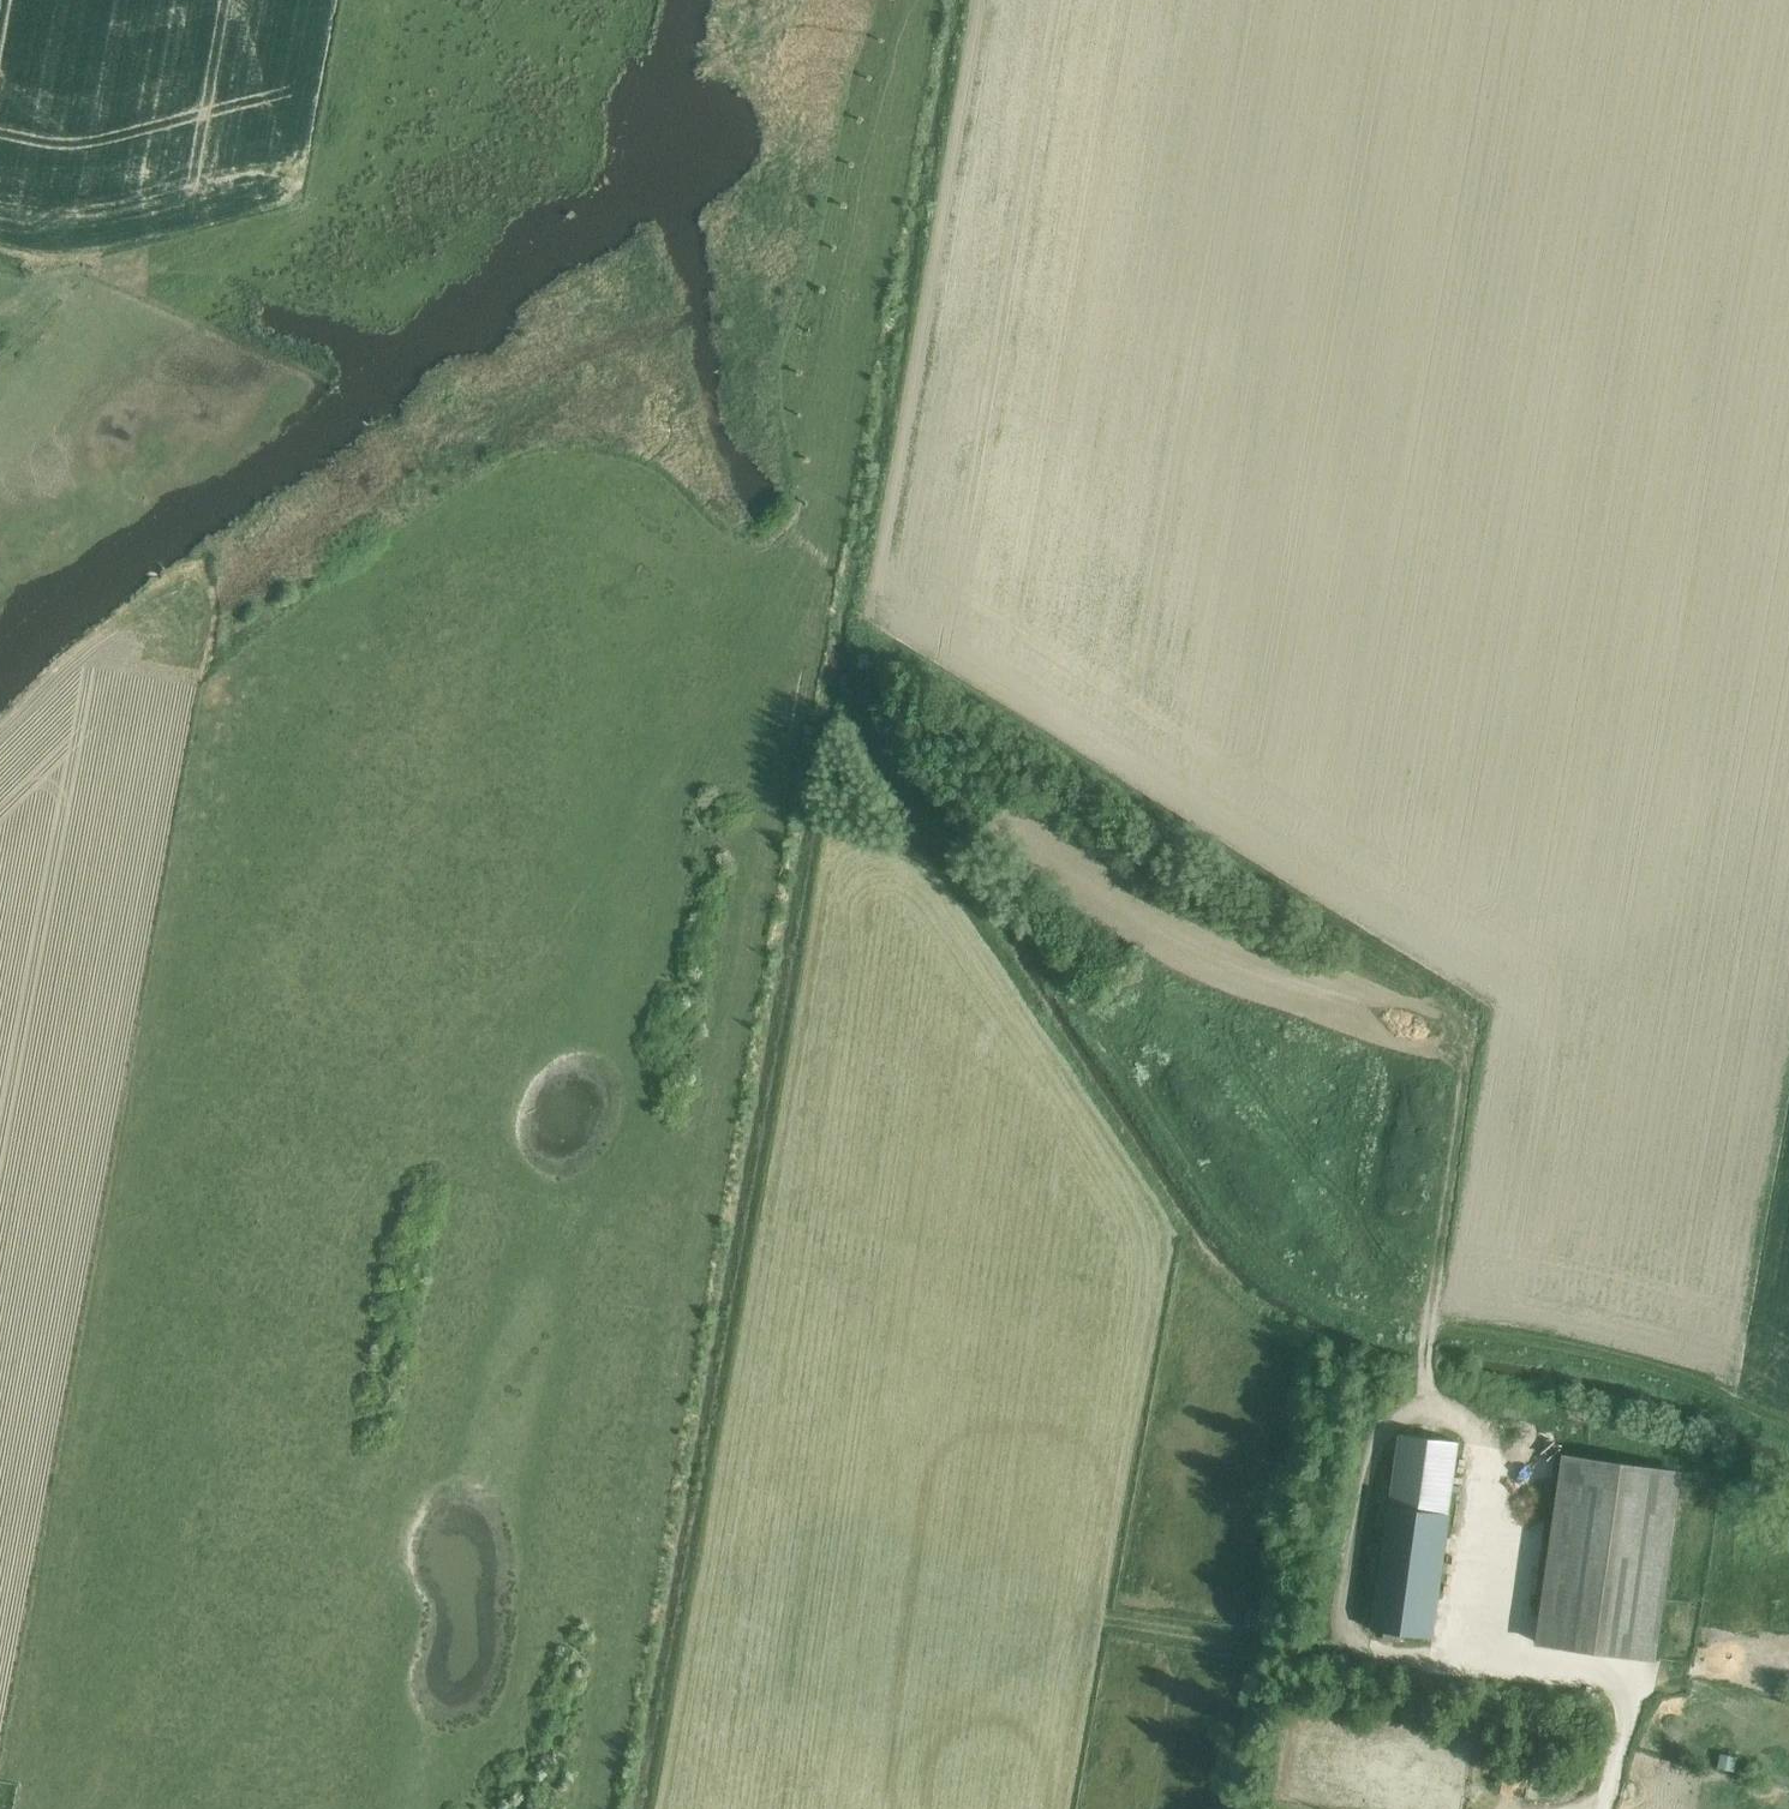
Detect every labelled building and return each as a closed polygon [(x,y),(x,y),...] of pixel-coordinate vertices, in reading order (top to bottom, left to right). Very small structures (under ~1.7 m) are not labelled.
[(1432,1637),(1460,1442),(1399,1433),(1372,1629),(1432,1637)] [(1682,1474),(1563,1458),(1537,1642),(1656,1659),(1682,1474)]
